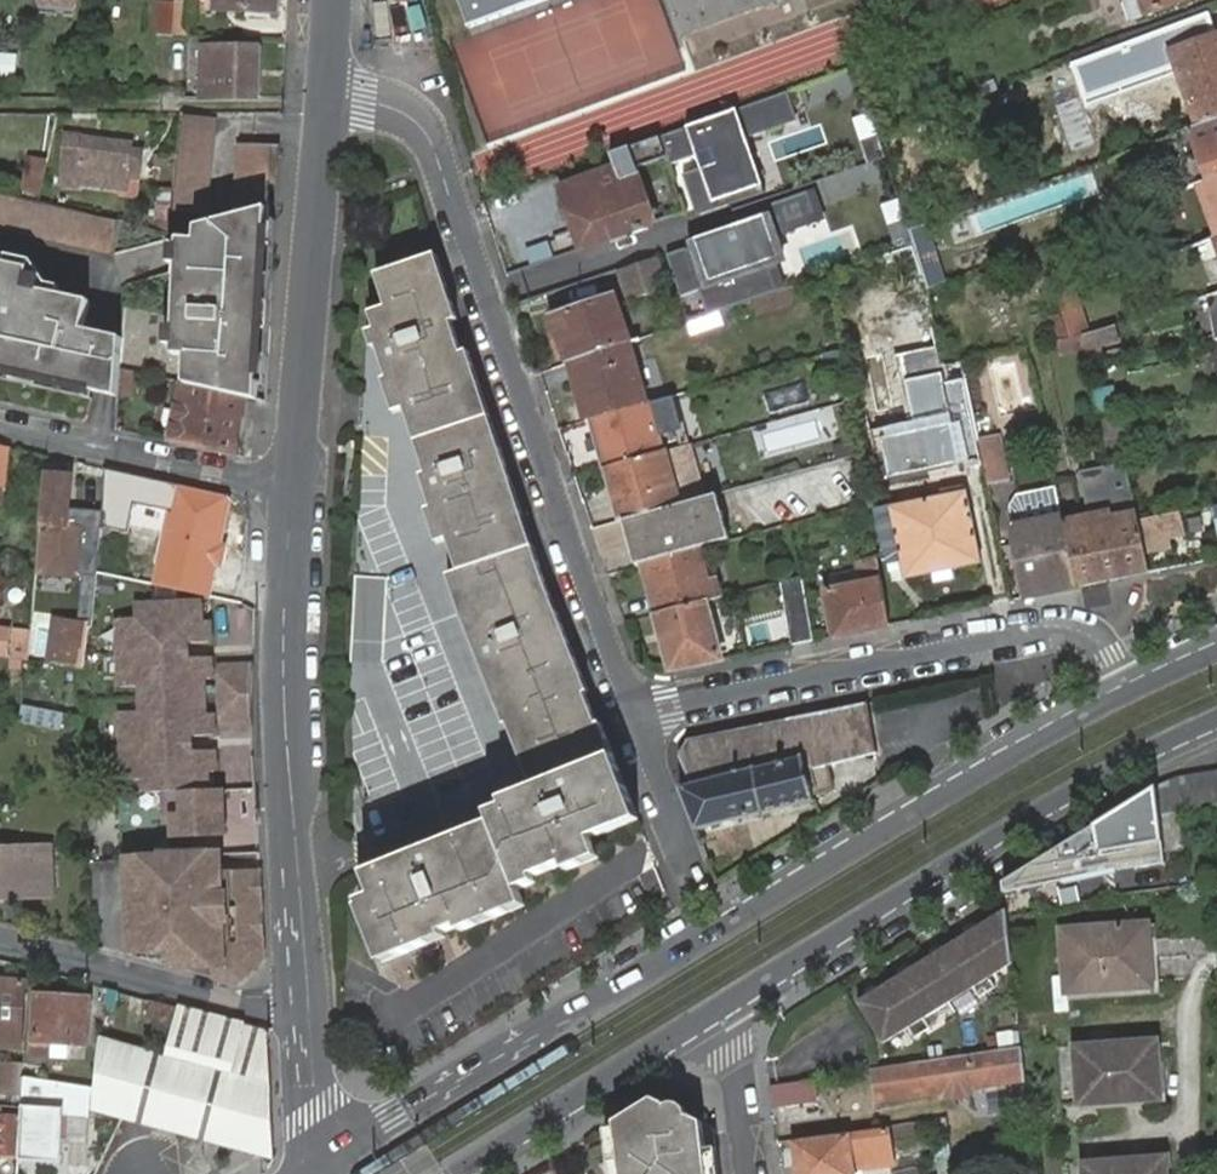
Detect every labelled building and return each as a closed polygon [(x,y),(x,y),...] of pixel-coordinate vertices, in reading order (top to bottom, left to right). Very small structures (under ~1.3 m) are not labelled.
[(33,8),(73,11),(74,0),(33,0),(33,8)] [(190,0),(156,0),(153,33),(187,36),(190,0)] [(223,0),(218,0),(213,0),(213,8),(272,12),(273,0),(223,0)] [(470,28),(546,0),(465,0),(474,24),(469,26),(470,28)] [(681,34),(774,0),(668,0),(681,34)] [(1129,0),(1135,18),(1184,0),(1129,0)] [(1172,51),(1216,35),(1208,13),(1071,63),(1087,106),(1179,73),(1172,51)] [(723,89),(845,61),(838,30),(716,58),(723,89)] [(1192,128),(1216,119),(1216,35),(1172,51),(1179,73),(1195,116),(1183,121),(1186,130),(1192,128)] [(201,98),(261,98),(262,48),(201,47),(201,98)] [(14,77),(17,53),(0,51),(0,76),(14,77)] [(982,95),(997,90),(994,80),(978,86),(982,95)] [(738,110),(659,138),(666,158),(669,168),(696,158),(713,205),(765,186),(748,138),(796,121),(786,93),(738,110)] [(213,121),(183,117),(170,211),(201,216),(213,121)] [(1196,184),(1207,181),(1216,177),(1216,119),(1192,128),(1203,158),(1197,160),(1188,163),(1187,171),(1190,181),(1196,184)] [(68,138),(63,170),(72,171),(73,165),(82,166),(83,162),(127,169),(130,144),(68,138)] [(659,138),(612,155),(618,170),(562,190),(583,248),(655,223),(645,198),(649,197),(639,168),(666,158),(659,138)] [(40,195),(47,162),(30,158),(22,190),(40,195)] [(237,208),(270,210),(272,162),(240,159),(237,208)] [(1207,181),(1216,209),(1216,177),(1207,181)] [(103,251),(111,220),(0,194),(0,226),(103,251)] [(264,314),(269,226),(270,210),(202,235),(201,247),(184,246),(183,254),(183,271),(179,333),(178,349),(177,359),(190,360),(187,387),(196,389),(245,400),(253,402),(258,404),(259,387),(261,360),(247,360),(264,314)] [(771,212),(689,241),(706,289),(789,261),(771,212)] [(270,315),(276,224),(269,226),(264,314),(270,315)] [(450,291),(438,257),(379,277),(389,307),(373,312),(378,328),(369,331),(375,349),(380,347),(389,377),(385,378),(396,412),(407,408),(427,474),(423,476),(433,507),(428,508),(440,543),(527,517),(515,483),(500,489),(495,475),(511,470),(471,354),(464,356),(455,325),(461,323),(455,306),(442,310),(437,295),(450,291)] [(657,257),(631,264),(641,296),(666,288),(657,257)] [(37,375),(51,379),(59,345),(47,341),(48,334),(80,341),(85,333),(90,304),(29,289),(33,272),(0,265),(0,367),(37,375)] [(455,306),(450,291),(437,295),(442,310),(455,306)] [(1076,291),(1055,297),(1067,338),(1088,332),(1076,291)] [(1209,296),(1211,302),(1214,310),(1216,319),(1216,327),(1216,293),(1209,296)] [(570,363),(571,362),(630,342),(626,330),(614,297),(556,318),(570,363)] [(722,326),(717,313),(688,323),(693,336),(722,326)] [(1118,328),(1085,334),(1089,359),(1105,357),(1103,345),(1121,341),(1118,328)] [(87,386),(121,394),(121,388),(122,372),(122,342),(85,333),(80,341),(48,334),(47,341),(59,345),(51,379),(87,386)] [(1082,334),(1071,337),(1057,340),(1060,354),(1085,348),(1082,334)] [(641,338),(630,342),(647,404),(659,400),(641,338)] [(591,419),(647,404),(630,342),(571,362),(588,420),(591,419)] [(938,348),(901,356),(917,422),(873,432),(885,482),(983,459),(979,441),(965,379),(946,383),(938,348)] [(843,352),(828,355),(831,370),(846,367),(843,352)] [(266,386),(268,360),(261,360),(259,387),(266,386)] [(37,375),(0,367),(0,375),(35,383),(37,375)] [(84,394),(87,386),(51,379),(37,375),(35,383),(84,394)] [(180,409),(177,446),(232,458),(242,461),(245,400),(196,389),(194,412),(180,409)] [(883,389),(861,393),(866,419),(888,414),(883,389)] [(1110,393),(1095,395),(1098,412),(1112,411),(1110,393)] [(659,400),(647,404),(663,452),(666,452),(677,448),(662,400),(659,400)] [(663,452),(647,404),(591,419),(605,469),(608,468),(663,452)] [(1121,416),(1106,419),(1113,459),(1128,456),(1121,416)] [(999,436),(979,441),(983,459),(991,494),(1011,490),(999,436)] [(677,448),(666,452),(663,452),(608,468),(623,521),(625,520),(682,504),(689,502),(700,499),(704,498),(689,445),(677,448)] [(0,449),(0,508),(5,508),(11,452),(0,449)] [(515,483),(511,470),(495,475),(500,489),(515,483)] [(72,481),(46,479),(40,548),(54,550),(53,573),(79,576),(84,532),(67,531),(72,481)] [(1033,502),(1037,522),(1062,516),(1057,491),(1038,495),(1033,502)] [(934,498),(877,510),(889,563),(890,563),(902,560),(906,579),(982,563),(967,492),(950,495),(934,498)] [(1114,493),(1087,499),(1090,516),(1110,512),(1111,518),(1119,516),(1114,493)] [(682,504),(625,520),(638,566),(644,564),(700,549),(731,540),(718,494),(712,496),(704,498),(700,499),(689,502),(682,504)] [(159,586),(208,596),(222,520),(173,509),(159,586)] [(1182,533),(1178,510),(1139,517),(1146,553),(1168,548),(1166,536),(1182,533)] [(1077,587),(1149,572),(1138,517),(1137,512),(1125,515),(1119,516),(1111,518),(1110,512),(1090,516),(1063,523),(1077,587)] [(1027,597),(1077,587),(1063,523),(1062,516),(1037,522),(1013,528),(1027,597)] [(527,517),(440,543),(450,575),(537,548),(527,517)] [(117,547),(101,544),(98,575),(114,577),(117,547)] [(549,582),(537,548),(450,575),(463,612),(507,725),(510,724),(535,787),(504,799),(506,805),(491,812),(495,825),(368,876),(375,897),(364,901),(366,908),(362,909),(385,964),(434,945),(427,929),(443,923),(447,934),(461,928),(463,933),(526,908),(521,892),(540,885),(536,876),(567,865),(570,872),(602,860),(593,839),(641,821),(628,788),(613,794),(607,780),(623,774),(601,723),(588,696),(592,694),(561,614),(548,620),(543,608),(551,604),(543,584),(549,582)] [(707,602),(715,600),(704,561),(700,549),(644,564),(658,615),(707,602)] [(836,636),(891,624),(879,556),(860,561),(863,585),(828,592),(836,636)] [(793,645),(813,640),(803,576),(783,582),(793,645)] [(561,614),(549,582),(543,584),(551,604),(543,608),(548,620),(561,614)] [(673,669),(722,659),(707,602),(658,615),(673,669)] [(112,630),(117,696),(138,695),(139,707),(202,702),(201,684),(208,683),(207,661),(172,664),(172,671),(167,671),(165,642),(170,641),(172,652),(207,648),(205,630),(196,630),(193,610),(131,617),(133,628),(112,630)] [(37,622),(34,663),(87,670),(91,628),(37,622)] [(7,659),(9,634),(0,633),(0,658),(7,659)] [(17,635),(14,660),(14,665),(23,666),(30,667),(33,636),(17,635)] [(218,668),(220,701),(250,698),(249,693),(251,666),(218,668)] [(222,733),(252,730),(250,698),(220,701),(222,733)] [(202,702),(139,707),(139,719),(119,722),(121,755),(173,751),(172,735),(177,735),(179,743),(211,741),(209,721),(203,721),(202,702)] [(877,761),(869,704),(689,739),(681,756),(693,784),(682,788),(698,830),(816,807),(815,798),(836,794),(831,771),(877,761)] [(173,751),(121,755),(123,788),(144,788),(146,799),(183,795),(216,793),(214,773),(225,772),(224,754),(179,755),(180,763),(174,762),(173,751)] [(1179,812),(1216,806),(1216,772),(1177,778),(1158,788),(1161,815),(1179,812)] [(628,788),(623,774),(607,780),(613,794),(628,788)] [(227,792),(216,793),(183,795),(185,821),(175,823),(177,844),(230,840),(227,792)] [(1154,812),(1042,827),(1048,877),(1161,862),(1154,812)] [(1166,852),(1184,849),(1179,812),(1161,815),(1166,852)] [(34,900),(33,892),(52,892),(51,855),(33,855),(32,849),(0,850),(0,900),(34,900)] [(202,853),(159,857),(159,858),(161,867),(125,869),(131,952),(167,951),(168,965),(210,963),(212,979),(235,985),(264,955),(258,849),(220,852),(221,870),(203,872),(202,853)] [(221,870),(220,852),(202,853),(203,872),(221,870)] [(1009,909),(859,997),(884,1040),(910,1025),(915,1035),(932,1026),(925,1015),(976,986),(982,996),(998,987),(991,977),(1014,963),(1009,909)] [(449,938),(447,934),(443,923),(427,929),(434,945),(449,938)] [(1068,977),(1069,992),(1152,985),(1150,960),(1148,939),(1147,924),(1064,931),(1068,977)] [(1071,1011),(1069,992),(1068,977),(1055,978),(1057,1012),(1071,1011)] [(21,1049),(25,985),(0,983),(0,1048),(21,1049)] [(268,1030),(109,991),(103,1040),(269,1080),(268,1030)] [(39,999),(37,1044),(86,1046),(87,1001),(39,999)] [(269,1080),(103,1040),(95,1113),(272,1159),(269,1080)] [(1156,1042),(1077,1048),(1082,1102),(1160,1096),(1157,1049),(1156,1042)] [(972,1088),(1026,1081),(1023,1047),(875,1070),(880,1102),(946,1092),(955,1098),(968,1095),(972,1088)] [(13,1065),(11,1084),(21,1085),(22,1066),(13,1065)] [(771,1085),(774,1107),(819,1101),(816,1078),(771,1085)] [(24,1124),(23,1166),(67,1169),(70,1100),(42,1099),(40,1124),(24,1124)] [(88,1130),(88,1116),(89,1101),(74,1101),(72,1130),(88,1130)] [(614,1131),(620,1173),(711,1173),(705,1127),(663,1101),(614,1131)] [(21,1121),(0,1119),(0,1156),(17,1158),(21,1121)] [(800,1173),(855,1173),(854,1170),(894,1165),(889,1132),(849,1137),(849,1135),(796,1143),(800,1173)] [(1086,1165),(1087,1173),(1167,1173),(1165,1158),(1093,1164),(1086,1165)]
